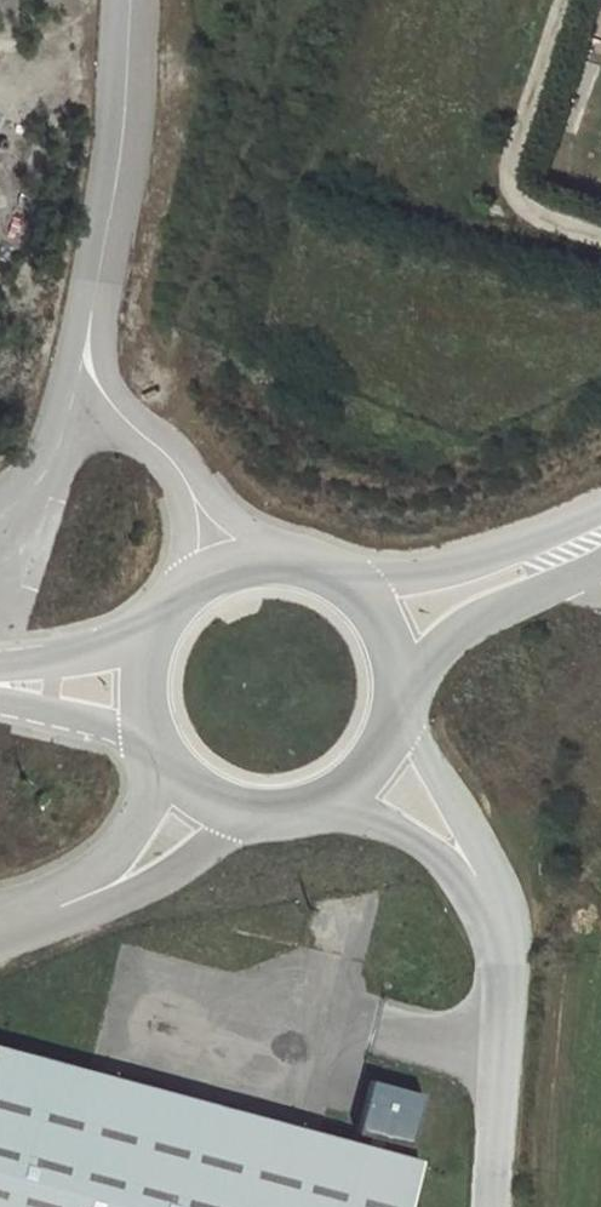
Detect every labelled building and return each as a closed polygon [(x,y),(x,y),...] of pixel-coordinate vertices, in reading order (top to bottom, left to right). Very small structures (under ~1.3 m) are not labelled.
[(416,1155),(0,1044),(0,1206),(402,1206),(416,1155)] [(370,1082),(361,1132),(415,1142),(424,1092),(370,1082)]
